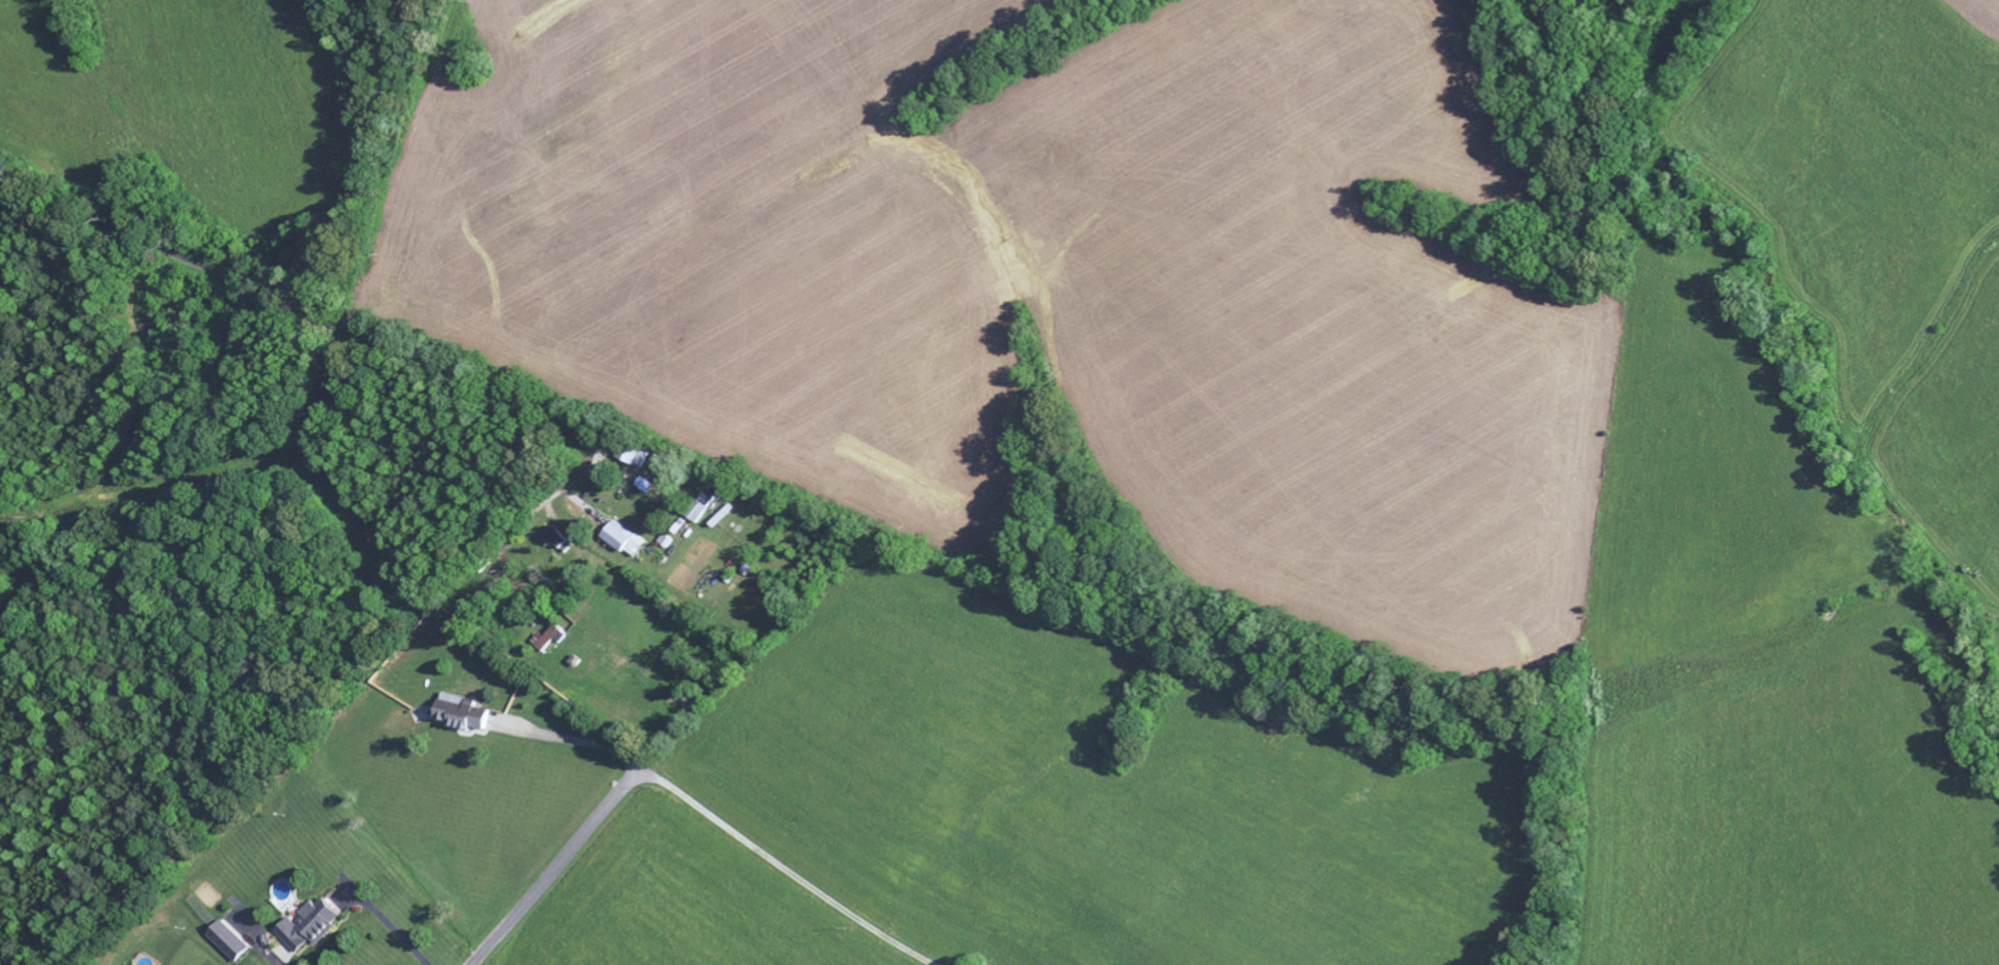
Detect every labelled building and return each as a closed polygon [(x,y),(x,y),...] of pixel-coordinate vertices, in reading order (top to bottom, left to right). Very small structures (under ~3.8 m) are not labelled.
[(625,451),(617,448),(612,460),(640,471),(647,453),(627,445),(625,451)] [(635,489),(650,497),(655,487),(640,479),(635,489)] [(685,522),(697,527),(708,500),(697,496),(685,522)] [(633,562),(645,545),(613,523),(602,540),(633,562)] [(544,546),(549,541),(560,552),(568,545),(552,528),(539,541),(544,546)] [(557,646),(564,637),(553,627),(542,639),(537,636),(529,645),(541,655),(552,642),(557,646)] [(435,725),(486,733),(489,712),(465,708),(466,700),(440,696),(435,725)] [(274,934),(294,956),(310,942),(315,948),(336,929),(333,926),(341,918),(333,909),(324,917),(312,903),(297,916),(301,920),(293,928),(287,922),(274,934)] [(234,964),(236,964),(250,950),(220,923),(206,938),(234,964)]
